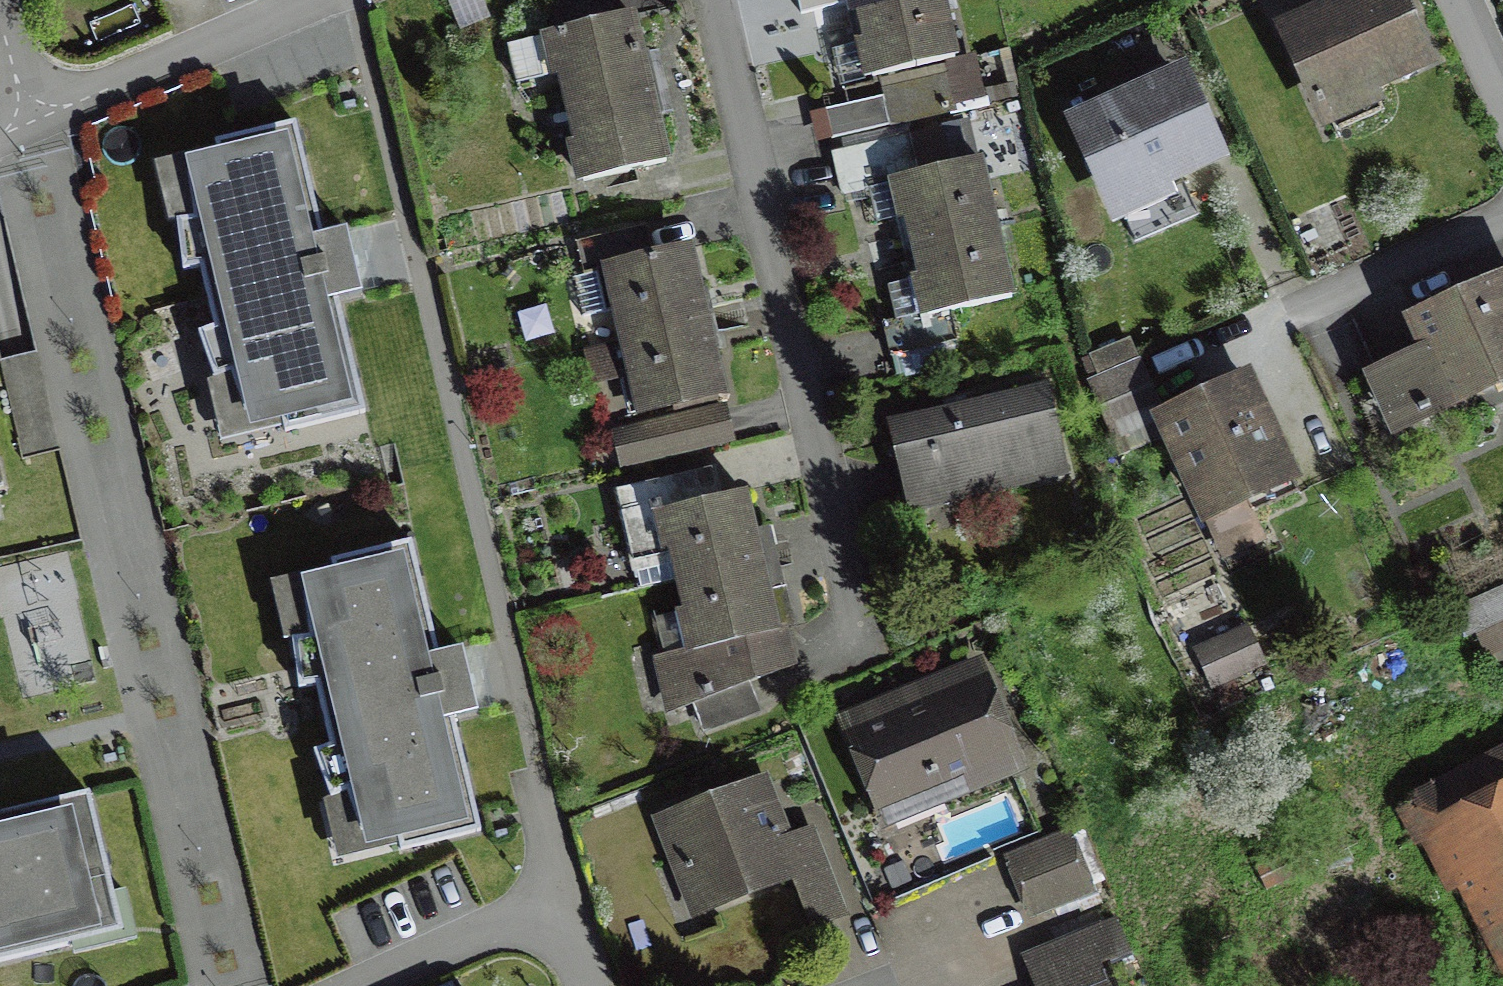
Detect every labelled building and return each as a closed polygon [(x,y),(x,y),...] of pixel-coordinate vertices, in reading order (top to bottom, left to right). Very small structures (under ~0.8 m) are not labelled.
[(522,41),(531,81),(566,73),(573,104),(645,87),(624,0),(577,0),(551,6),(557,33),(522,41)] [(857,10),(895,0),(855,0),(857,10)] [(857,10),(874,74),(951,53),(937,0),(895,0),(857,10)] [(1287,30),(1326,114),(1370,94),(1364,80),(1419,55),(1394,0),(1354,0),(1287,30)] [(1176,70),(1072,115),(1115,215),(1168,192),(1162,177),(1213,156),(1176,70)] [(955,75),(826,104),(832,134),(961,105),(955,75)] [(645,87),(573,104),(589,172),(661,156),(645,87)] [(215,142),(222,172),(188,176),(193,218),(176,221),(183,270),(200,267),(214,327),(198,333),(214,379),(231,374),(245,414),(277,402),(284,431),(364,412),(337,300),(362,294),(346,230),(322,236),(295,123),(215,142)] [(910,135),(840,151),(849,190),(901,178),(916,245),(994,227),(980,156),(919,170),(910,135)] [(994,227),(916,245),(931,312),(888,321),(896,356),(958,341),(951,308),(1010,295),(994,227)] [(639,229),(576,243),(592,313),(618,307),(625,338),(704,321),(687,246),(645,256),(639,229)] [(1371,373),(1390,419),(1502,373),(1502,278),(1419,312),(1433,347),(1371,373)] [(704,321),(625,338),(640,408),(719,391),(704,321)] [(1082,357),(1092,380),(1124,454),(1169,434),(1210,527),(1294,491),(1245,378),(1158,415),(1124,339),(1082,357)] [(1045,387),(895,422),(914,501),(1064,466),(1045,387)] [(723,409),(612,433),(619,463),(730,439),(723,409)] [(708,469),(618,492),(634,558),(669,549),(679,580),(757,561),(741,493),(715,499),(708,469)] [(454,718),(478,712),(462,648),(438,654),(410,541),(331,561),(338,590),(303,595),(309,637),(292,639),(298,688),(316,685),(330,745),(314,751),(330,797),(346,792),(360,832),(394,820),(401,850),(481,830),(454,718)] [(757,561),(679,580),(696,648),(654,659),(666,707),(690,701),(697,727),(755,712),(747,677),(793,665),(784,628),(774,631),(757,561)] [(1459,610),(1477,648),(1502,636),(1502,594),(1501,590),(1459,610)] [(974,665),(842,719),(882,816),(1014,762),(974,665)] [(1408,806),(1447,885),(1466,876),(1502,952),(1502,760),(1408,806)] [(760,780),(659,820),(678,867),(658,875),(675,916),(792,870),(814,923),(842,912),(809,830),(784,840),(760,780)] [(89,793),(0,815),(0,962),(72,944),(67,925),(117,913),(89,793)] [(1065,839),(1012,860),(1032,909),(1085,888),(1065,839)] [(1296,847),(1254,864),(1265,889),(1306,872),(1296,847)] [(1027,960),(1039,985),(1102,985),(1093,965),(1117,955),(1105,926),(1027,960)]
